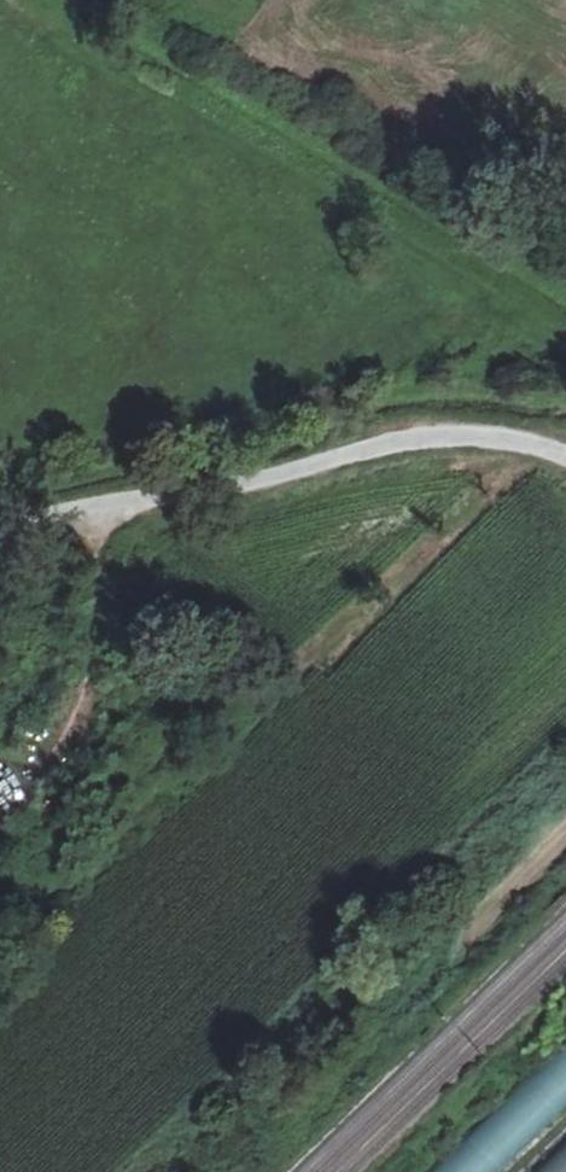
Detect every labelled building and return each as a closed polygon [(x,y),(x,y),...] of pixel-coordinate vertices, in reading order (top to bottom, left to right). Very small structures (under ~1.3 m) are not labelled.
[(512,1171),(565,1171),(565,1121),(512,1171)]
